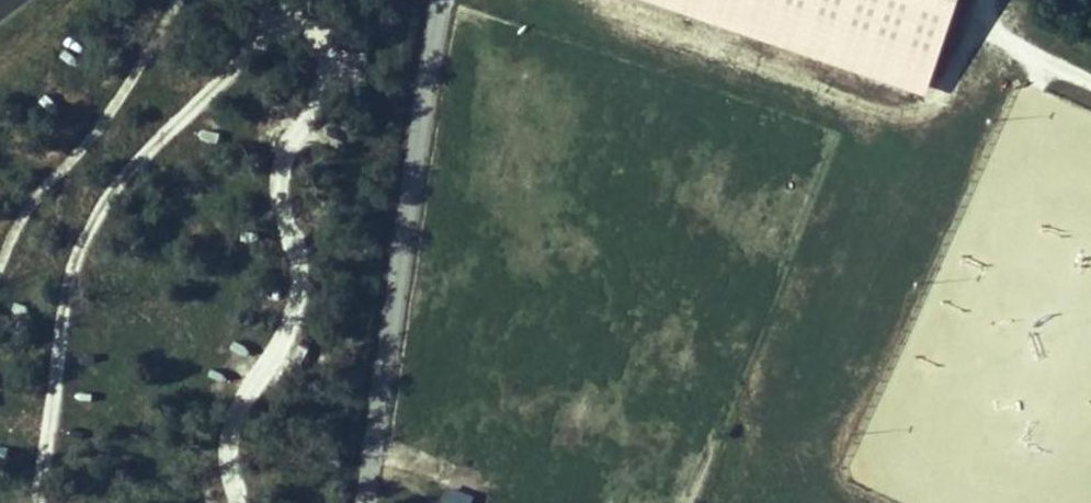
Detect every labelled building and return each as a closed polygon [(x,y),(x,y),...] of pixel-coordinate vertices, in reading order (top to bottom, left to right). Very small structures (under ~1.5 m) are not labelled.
[(965,0),(649,0),(646,11),(953,102),(967,56),(950,51),(965,0)]
